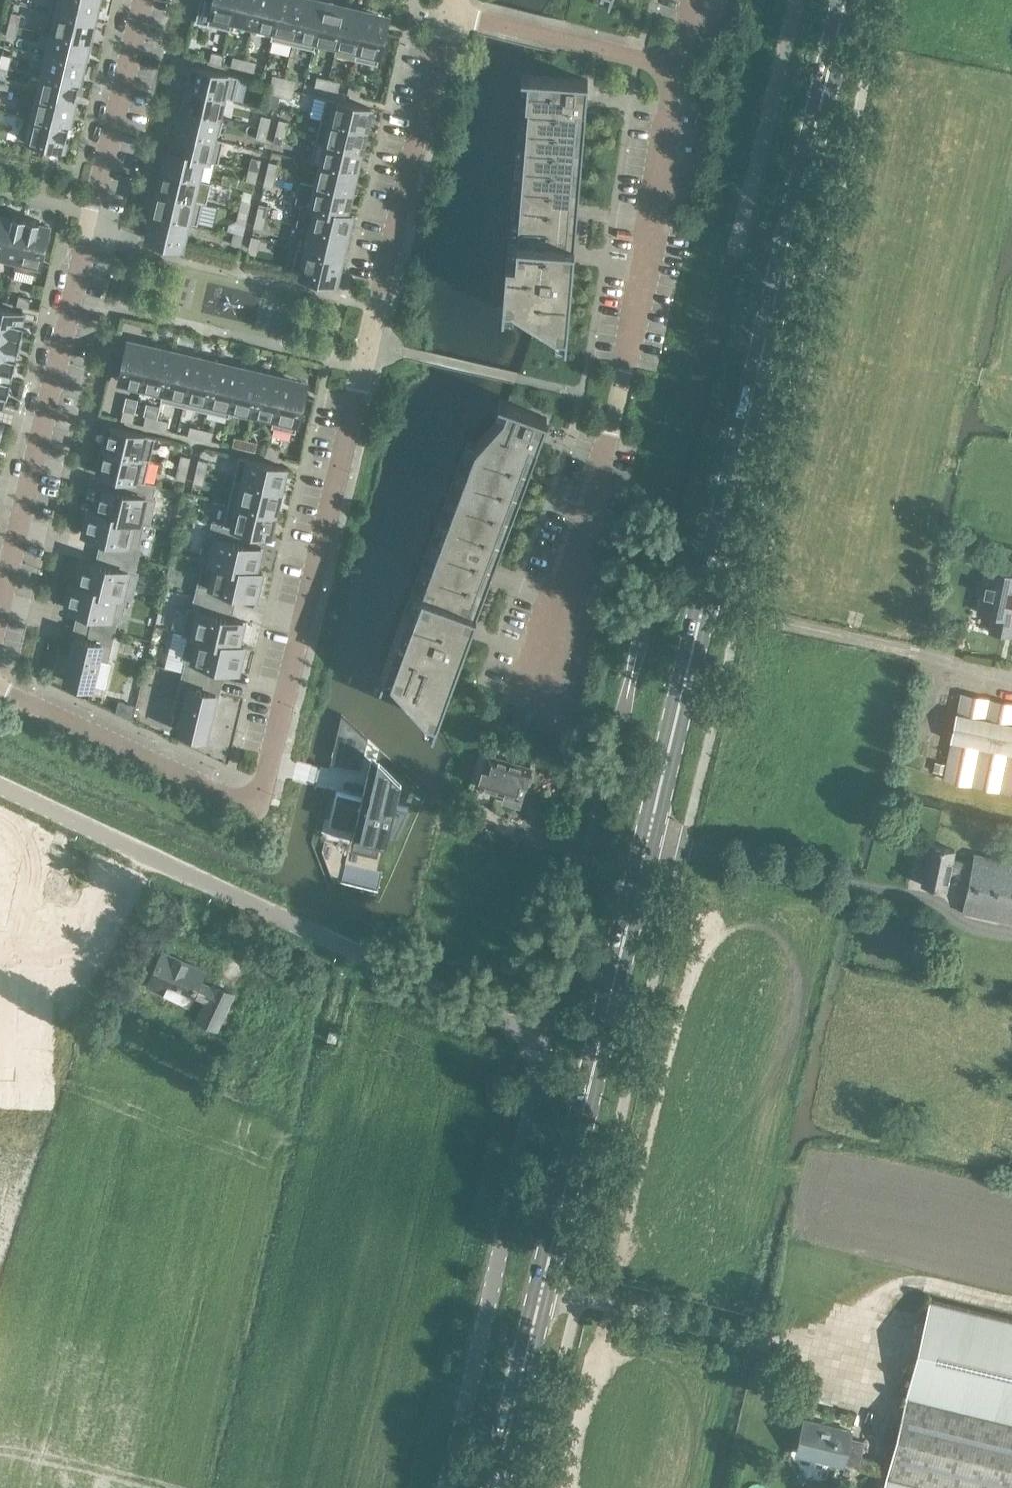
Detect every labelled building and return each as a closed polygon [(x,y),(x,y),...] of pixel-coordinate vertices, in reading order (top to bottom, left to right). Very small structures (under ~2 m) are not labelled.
[(98,0),(52,0),(49,10),(93,21),(94,18),(92,18),(94,12),(95,12),(98,0)] [(236,0),(213,0),(207,24),(229,29),(236,0)] [(258,0),(236,0),(229,29),(230,29),(232,19),(253,24),(258,0)] [(280,0),(258,0),(253,24),(273,29),(270,39),(271,39),(280,0)] [(303,0),(280,0),(271,39),(292,44),(303,0)] [(324,4),(308,0),(303,0),(292,44),(313,49),(324,4)] [(336,44),(345,9),(324,4),(313,49),(314,49),(316,39),(336,44)] [(355,59),(366,14),(345,9),(336,44),(357,49),(354,58),(355,59)] [(91,33),(93,21),(49,10),(49,11),(57,13),(52,33),(88,42),(89,39),(88,38),(89,32),(91,33)] [(11,11),(9,23),(18,25),(21,14),(11,11)] [(377,64),(388,19),(366,14),(355,59),(377,64)] [(15,37),(18,25),(9,23),(6,34),(15,37)] [(86,54),(88,42),(52,33),(47,54),(83,63),(84,60),(83,59),(84,53),(86,54)] [(211,51),(209,61),(221,63),(223,54),(211,51)] [(0,59),(0,65),(8,67),(11,56),(1,53),(0,59)] [(81,75),(83,63),(47,54),(42,75),(78,84),(79,81),(78,81),(79,74),(81,75)] [(242,68),(244,59),(233,56),(231,66),(242,68)] [(256,62),(244,59),(242,68),(254,71),(256,62)] [(8,67),(0,65),(0,77),(5,79),(8,67)] [(233,99),(238,76),(194,65),(188,87),(223,96),(223,97),(233,99)] [(577,204),(577,203),(577,201),(576,201),(577,192),(578,192),(578,191),(577,191),(577,183),(579,183),(579,182),(577,181),(578,172),(580,173),(580,171),(578,171),(579,163),(580,163),(580,162),(579,162),(580,153),(581,153),(581,152),(580,152),(581,144),(582,144),(582,143),(581,143),(581,134),(583,134),(583,133),(581,133),(582,125),(584,125),(584,124),(582,123),(583,115),(584,115),(584,114),(583,114),(584,106),(585,106),(587,79),(522,73),(521,73),(521,75),(530,76),(529,84),(527,84),(525,100),(516,99),(504,235),(508,235),(503,297),(505,297),(505,296),(514,297),(514,298),(540,315),(555,325),(565,325),(564,335),(566,335),(574,239),(573,239),(573,231),(575,231),(575,229),(573,229),(574,221),(575,221),(576,220),(574,220),(576,204),(577,204)] [(282,86),(284,77),(272,74),(270,83),(282,86)] [(78,84),(42,75),(37,96),(74,105),(74,102),(73,102),(74,95),(76,96),(78,84)] [(326,88),(328,79),(317,76),(314,85),(326,88)] [(294,89),(296,79),(284,77),(282,86),(294,89)] [(340,81),(328,79),(326,88),(337,91),(340,81)] [(280,95),(282,86),(270,83),(268,93),(280,95)] [(359,96),(361,86),(349,84),(347,93),(359,96)] [(291,98),(294,89),(282,86),(280,95),(291,98)] [(218,117),(223,97),(223,96),(188,87),(183,108),(218,117)] [(71,117),(74,105),(37,96),(32,116),(25,115),(24,115),(69,126),(69,123),(68,123),(69,116),(71,117)] [(365,129),(371,107),(326,97),(321,118),(365,129)] [(213,138),(214,137),(218,117),(183,108),(178,129),(213,138)] [(63,148),(69,126),(24,115),(19,137),(63,148)] [(268,128),(270,117),(261,115),(258,126),(268,128)] [(360,150),(365,129),(321,118),(316,140),(360,150)] [(288,121),(279,119),(276,130),(285,133),(288,121)] [(265,140),(268,128),(258,126),(255,138),(265,140)] [(223,139),(214,137),(213,138),(178,129),(174,149),(168,148),(167,149),(203,157),(202,159),(218,162),(223,139)] [(282,144),(285,133),(276,130),(273,142),(282,144)] [(355,171),(360,150),(316,140),(311,161),(320,163),(355,171)] [(198,178),(202,159),(203,157),(167,149),(162,170),(198,178)] [(258,170),(260,159),(251,157),(248,168),(258,170)] [(268,161),(266,172),(275,175),(278,163),(268,161)] [(351,192),(355,171),(320,163),(315,184),(351,192)] [(255,182),(258,170),(248,168),(245,180),(255,182)] [(193,198),(198,178),(162,170),(158,191),(193,199),(193,198)] [(273,186),(275,175),(266,172),(263,184),(273,186)] [(346,212),(351,192),(315,184),(310,206),(316,208),(316,206),(346,213),(346,212)] [(203,201),(193,198),(193,199),(158,191),(153,212),(188,221),(187,221),(197,224),(203,201)] [(248,212),(250,201),(241,199),(238,210),(248,212)] [(268,205),(258,203),(256,214),(265,217),(268,205)] [(346,236),(352,213),(346,212),(346,213),(316,206),(316,208),(311,228),(346,236)] [(245,224),(248,212),(238,210),(235,222),(245,224)] [(182,242),(187,221),(188,221),(153,212),(147,234),(182,242)] [(26,216),(13,213),(12,217),(3,215),(0,227),(0,255),(16,259),(26,216)] [(263,228),(265,217),(256,214),(253,226),(263,228)] [(40,220),(26,216),(16,259),(14,268),(37,274),(48,226),(39,223),(40,220)] [(341,257),(346,236),(311,228),(306,249),(341,257)] [(230,243),(240,245),(243,233),(233,231),(230,243)] [(260,238),(251,235),(248,247),(258,249),(260,238)] [(341,257),(306,249),(297,246),(292,268),(301,270),(301,271),(336,279),(341,257)] [(16,304),(28,307),(30,298),(18,295),(16,304)] [(23,312),(0,307),(0,331),(21,336),(24,322),(20,321),(23,312)] [(21,336),(0,331),(0,355),(15,358),(16,357),(12,356),(14,348),(18,349),(21,336)] [(141,385),(150,348),(127,343),(118,379),(141,385)] [(163,390),(172,353),(150,348),(141,385),(162,390),(163,390)] [(183,405),(194,359),(172,353),(163,390),(162,390),(160,400),(183,405)] [(0,355),(0,378),(10,381),(11,379),(7,378),(9,371),(12,371),(15,358),(0,355)] [(205,410),(216,364),(194,359),(183,405),(205,410)] [(230,406),(239,369),(216,364),(205,410),(228,416),(231,406),(230,406)] [(252,411),(261,374),(239,369),(230,406),(231,406),(252,411)] [(274,416),(283,380),(261,374),(252,411),(273,416),(274,416)] [(0,378),(0,402),(1,403),(3,393),(7,394),(10,381),(0,378)] [(295,432),(306,385),(283,380),(274,416),(273,416),(271,426),(295,432)] [(536,441),(536,440),(540,430),(542,431),(547,417),(508,402),(499,399),(498,401),(507,404),(504,413),(475,445),(467,442),(466,443),(467,443),(463,454),(462,453),(462,455),(458,465),(457,466),(458,467),(454,477),(453,478),(454,478),(450,489),(449,489),(449,490),(445,501),(444,502),(445,502),(441,513),(440,512),(440,514),(436,524),(436,525),(436,526),(432,537),(431,536),(431,538),(427,549),(427,548),(427,550),(423,560),(422,562),(423,562),(419,572),(418,572),(418,573),(414,584),(413,585),(414,585),(410,596),(409,596),(409,597),(405,608),(405,609),(401,620),(401,619),(400,621),(401,621),(397,631),(396,631),(396,632),(396,633),(392,643),(391,644),(392,644),(388,655),(387,655),(387,656),(384,667),(383,667),(382,669),(383,669),(380,675),(379,676),(381,677),(385,668),(393,671),(393,673),(426,709),(435,713),(432,722),(433,723),(465,637),(464,636),(465,632),(467,632),(467,631),(466,631),(470,619),(471,620),(472,619),(470,618),(474,608),(476,608),(476,607),(475,606),(479,596),(480,596),(481,595),(479,594),(483,584),(485,584),(486,582),(484,581),(491,562),(493,563),(493,562),(494,560),(492,559),(496,548),(498,548),(498,547),(497,547),(501,536),(502,537),(503,535),(501,535),(505,524),(507,525),(507,524),(505,523),(509,512),(511,513),(511,512),(510,511),(514,501),(515,501),(516,500),(514,499),(518,489),(520,489),(520,488),(519,488),(523,477),(524,478),(525,476),(523,476),(527,465),(528,466),(529,465),(527,464),(531,453),(533,454),(533,453),(532,452),(535,442),(537,443),(538,441),(536,441)] [(123,410),(121,419),(132,422),(135,412),(123,410)] [(155,427),(157,418),(145,415),(143,424),(155,427)] [(168,420),(157,418),(155,427),(166,430),(168,420)] [(150,459),(155,436),(108,425),(103,448),(150,459)] [(199,438),(201,428),(190,426),(187,435),(199,438)] [(213,431),(201,428),(199,438),(211,440),(213,431)] [(243,448),(246,439),(234,436),(232,445),(243,448)] [(257,441),(246,439),(243,448),(255,451),(257,441)] [(268,444),(266,453),(277,456),(280,447),(268,444)] [(130,479),(144,482),(150,459),(103,448),(97,471),(130,479)] [(188,468),(190,456),(181,454),(178,466),(188,468)] [(280,490),(285,467),(286,467),(239,456),(233,479),(280,490)] [(208,461),(199,459),(198,458),(196,470),(205,472),(208,461)] [(185,480),(188,468),(178,466),(175,477),(185,480)] [(202,484),(205,472),(196,470),(193,482),(202,484)] [(155,484),(144,482),(130,479),(127,491),(100,485),(95,508),(95,509),(143,521),(143,522),(149,524),(155,498),(151,497),(155,484)] [(275,512),(280,490),(233,479),(228,501),(275,512)] [(269,535),(275,512),(228,501),(223,524),(237,527),(237,528),(269,535)] [(186,516),(189,504),(180,502),(177,513),(186,516)] [(137,545),(143,522),(143,521),(95,509),(95,508),(89,507),(83,533),(115,540),(112,553),(137,558),(140,546),(137,545)] [(234,540),(237,528),(237,527),(223,524),(212,521),(210,534),(206,533),(200,559),(216,563),(216,561),(255,571),(255,569),(261,546),(234,540)] [(134,571),(137,558),(112,553),(109,565),(83,559),(78,582),(77,583),(126,595),(125,596),(131,598),(137,572),(134,571)] [(261,571),(255,569),(255,571),(216,561),(216,563),(210,586),(198,583),(195,596),(220,602),(223,589),(255,597),(261,571)] [(977,610),(992,614),(989,629),(1011,634),(1011,616),(1008,615),(1011,596),(1011,574),(985,568),(977,610)] [(120,619),(125,596),(126,595),(77,583),(78,582),(72,581),(66,607),(92,613),(89,625),(114,631),(117,619),(120,619)] [(217,614),(220,602),(195,596),(192,608),(189,607),(183,634),(188,635),(189,633),(237,645),(238,643),(243,620),(217,614)] [(107,660),(114,631),(89,625),(86,638),(75,635),(65,680),(91,686),(98,658),(107,660)] [(244,645),(238,643),(237,645),(189,633),(188,635),(183,658),(186,659),(183,671),(209,677),(212,665),(237,671),(244,645)] [(206,690),(209,677),(183,671),(174,712),(183,715),(179,730),(205,737),(216,692),(206,690)] [(960,692),(942,777),(1011,791),(1011,703),(960,692)] [(116,712),(131,719),(134,706),(119,702),(116,712)] [(341,713),(335,740),(360,745),(362,733),(341,713)] [(476,792),(503,801),(518,806),(531,763),(530,762),(529,767),(488,754),(476,792)] [(395,804),(400,782),(377,761),(376,765),(370,759),(361,796),(336,790),(329,819),(355,825),(351,838),(378,844),(381,831),(394,834),(405,811),(407,807),(395,804)] [(5,860),(10,838),(0,836),(0,859),(5,860)] [(1011,922),(1011,859),(973,851),(971,861),(952,857),(954,848),(928,843),(920,883),(945,888),(948,875),(967,880),(961,911),(1011,922)] [(198,980),(203,968),(162,950),(148,983),(189,1001),(192,992),(207,998),(192,1035),(210,1043),(232,992),(214,984),(213,987),(198,980)] [(328,1037),(335,1039),(337,1030),(330,1029),(328,1037)] [(906,1397),(1011,1423),(1011,1320),(930,1299),(906,1397)] [(906,1397),(887,1474),(944,1487),(1011,1487),(1011,1423),(906,1397)] [(849,1435),(850,1429),(803,1417),(796,1451),(843,1462),(843,1460),(858,1464),(864,1439),(849,1435)] [(887,1474),(886,1474),(883,1487),(944,1487),(887,1474)]
